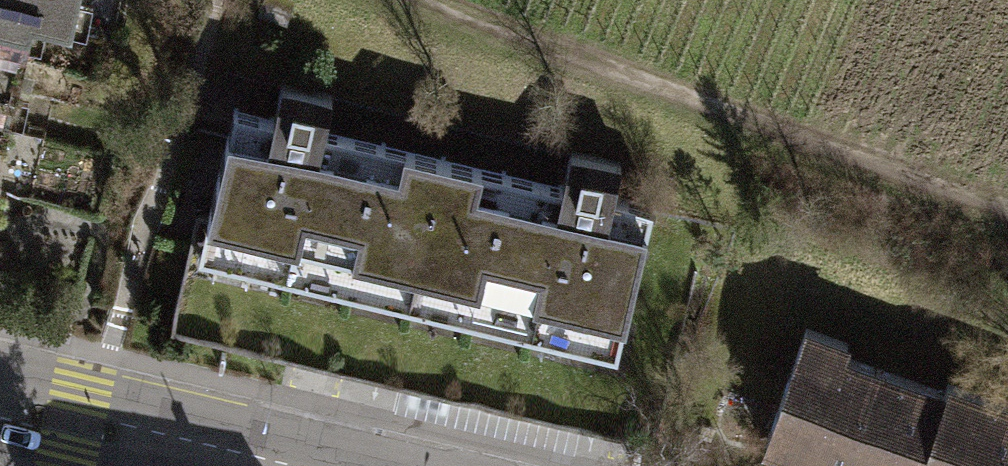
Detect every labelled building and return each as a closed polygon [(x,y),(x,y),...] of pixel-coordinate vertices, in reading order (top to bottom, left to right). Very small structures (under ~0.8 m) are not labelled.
[(30,19),(69,28),(76,0),(0,0),(0,144),(30,19)] [(199,258),(407,305),(441,155),(323,129),(331,93),(282,82),(274,114),(234,105),(209,215),(199,258)] [(407,305),(619,352),(627,317),(652,205),(610,196),(618,160),(566,148),(559,182),(441,155),(407,305)] [(199,258),(209,215),(193,211),(167,326),(398,378),(581,419),(656,436),(680,329),(627,317),(619,352),(407,305),(199,258)] [(946,384),(799,335),(762,447),(818,465),(921,465),(946,384)] [(949,373),(946,384),(921,465),(1007,465),(1007,392),(949,373)] [(581,419),(398,378),(392,403),(575,444),(581,419)]
